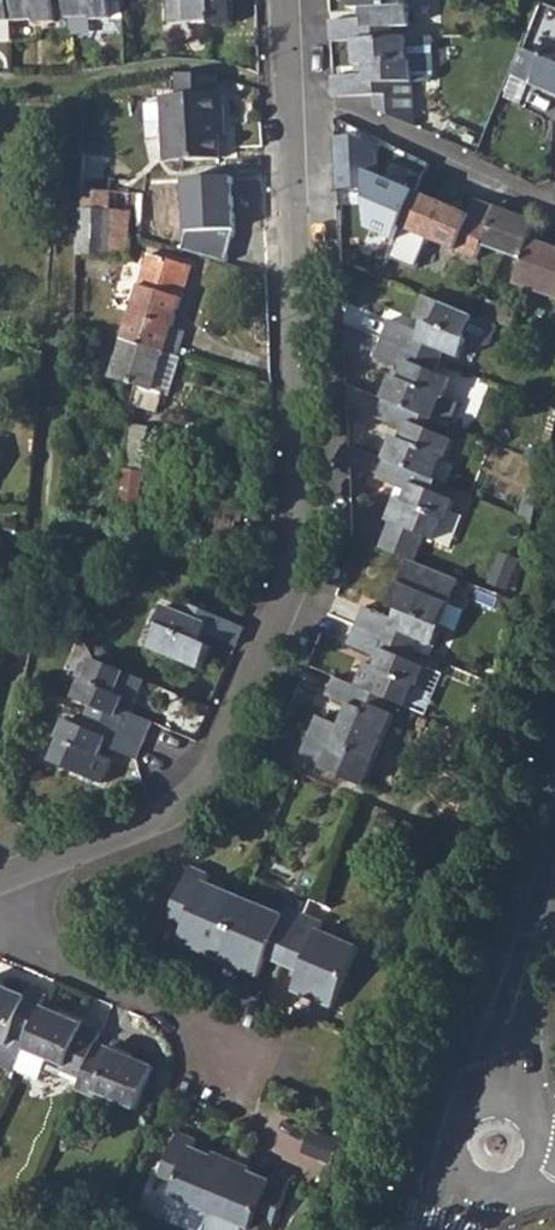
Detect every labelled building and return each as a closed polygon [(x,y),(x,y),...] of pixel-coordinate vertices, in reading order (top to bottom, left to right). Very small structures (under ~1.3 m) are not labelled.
[(14,22),(12,0),(0,0),(0,22),(14,22)] [(67,5),(67,0),(12,0),(14,22),(38,21),(39,24),(57,23),(57,5),(67,5)] [(124,2),(124,0),(67,0),(67,5),(68,19),(92,18),(93,22),(115,20),(115,3),(124,2)] [(170,25),(212,23),(212,25),(233,24),(232,0),(169,0),(170,25)] [(408,0),(354,0),(354,11),(364,11),(364,19),(331,21),(332,42),(355,41),(395,39),(394,28),(411,27),(410,6),(409,6),(408,0)] [(398,84),(413,83),(429,82),(434,77),(433,38),(410,39),(395,39),(355,41),(357,67),(365,66),(366,75),(333,76),(334,97),(377,95),(377,108),(393,118),(396,112),(399,115),(398,84)] [(554,39),(546,57),(525,48),(514,77),(554,95),(554,39)] [(219,97),(219,77),(181,74),(182,98),(166,98),(167,163),(221,163),(221,140),(220,117),(226,117),(225,96),(219,97)] [(399,115),(415,122),(413,83),(398,84),(399,115)] [(330,135),(334,190),(358,186),(362,228),(387,237),(411,189),(377,173),(373,132),(330,135)] [(111,137),(83,135),(81,192),(110,192),(111,137)] [(181,230),(179,248),(223,261),(232,230),(227,175),(177,179),(181,230)] [(128,255),(130,192),(110,192),(81,192),(81,206),(110,208),(107,255),(128,255)] [(468,214),(466,219),(452,213),(454,208),(416,192),(389,258),(415,269),(428,239),(476,259),(482,243),(507,252),(521,214),(474,198),(468,214)] [(79,255),(107,255),(110,208),(81,206),(79,255)] [(466,219),(468,214),(454,208),(452,213),(466,219)] [(521,214),(507,252),(521,257),(514,282),(554,295),(554,245),(534,237),(539,224),(535,222),(535,219),(521,214)] [(173,329),(190,279),(147,265),(123,336),(180,354),(186,333),(173,329)] [(468,339),(477,316),(427,295),(417,319),(426,323),(423,331),(393,317),(385,337),(443,361),(447,351),(463,358),(470,339),(468,339)] [(518,312),(488,300),(483,315),(513,328),(518,312)] [(481,318),(477,316),(468,339),(470,339),(484,345),(492,342),(499,325),(481,318)] [(123,336),(120,347),(118,355),(121,358),(114,377),(135,385),(132,405),(159,414),(165,394),(170,395),(185,355),(180,354),(123,336)] [(439,372),(443,361),(385,337),(377,357),(407,370),(403,378),(394,374),(385,399),(435,419),(445,396),(448,397),(455,378),(439,372)] [(440,432),(444,422),(435,419),(385,399),(378,417),(407,429),(404,439),(396,436),(386,460),(436,479),(446,454),(450,453),(456,439),(440,432)] [(154,430),(129,425),(120,476),(146,481),(154,430)] [(9,495),(21,455),(6,452),(0,472),(0,493),(9,495)] [(440,492),(444,483),(436,479),(386,460),(379,478),(409,491),(405,499),(396,495),(388,521),(437,540),(445,518),(449,520),(452,511),(456,499),(440,492)] [(116,504),(141,508),(146,481),(120,476),(116,504)] [(529,490),(523,515),(535,519),(541,493),(529,490)] [(452,511),(449,520),(445,518),(437,540),(451,545),(464,515),(452,511)] [(410,560),(393,606),(402,609),(398,619),(367,606),(360,624),(417,649),(421,639),(438,645),(445,625),(443,624),(459,579),(410,560)] [(206,634),(235,645),(242,626),(217,615),(187,602),(181,612),(165,605),(157,623),(154,622),(144,645),(200,669),(210,646),(203,642),(206,634)] [(370,663),(360,686),(395,701),(409,707),(419,684),(422,685),(429,665),(414,658),(417,649),(360,624),(351,645),(382,657),(378,666),(370,663)] [(138,703),(147,680),(97,659),(88,679),(86,677),(77,698),(94,705),(88,715),(146,739),(154,723),(123,708),(127,699),(138,703)] [(360,686),(337,677),(328,696),(352,706),(343,727),(320,718),(303,760),(326,769),(367,786),(397,714),(391,712),(395,701),(360,686)] [(106,746),(138,757),(146,739),(88,715),(84,724),(69,717),(60,738),(63,739),(53,761),(102,781),(112,757),(103,753),(106,746)] [(182,944),(221,961),(248,897),(211,882),(214,875),(195,865),(176,909),(195,917),(190,924),(182,944)] [(271,958),(287,965),(309,914),(291,907),(288,915),(248,897),(221,961),(262,979),(271,958)] [(173,917),(190,924),(195,917),(176,909),(173,917)] [(328,923),(309,914),(287,965),(303,972),(295,991),(337,1009),(363,949),(325,931),(328,923)] [(28,1045),(43,1009),(49,996),(30,989),(26,997),(0,987),(0,1043),(6,1046),(10,1038),(28,1045)] [(62,1072),(81,1080),(95,1044),(101,1031),(43,1009),(28,1045),(26,1051),(48,1060),(64,1066),(62,1072)] [(19,1067),(26,1051),(28,1045),(10,1038),(6,1046),(0,1043),(0,1059),(19,1067)] [(153,1067),(95,1044),(81,1080),(78,1088),(76,1092),(95,1099),(97,1095),(136,1110),(153,1067)] [(48,1060),(26,1051),(19,1067),(17,1069),(40,1079),(48,1060)] [(59,1081),(78,1088),(81,1080),(62,1072),(59,1081)] [(343,1145),(316,1134),(307,1155),(335,1167),(343,1145)] [(174,1199),(214,1215),(234,1166),(196,1150),(200,1142),(181,1135),(161,1182),(178,1189),(174,1199)] [(234,1166),(214,1215),(252,1229),(256,1229),(259,1223),(274,1229),(276,1229),(295,1183),(278,1175),(274,1183),(234,1166)] [(5,1223),(11,1206),(0,1201),(0,1221),(5,1223)] [(214,1215),(208,1229),(252,1229),(214,1215)]
